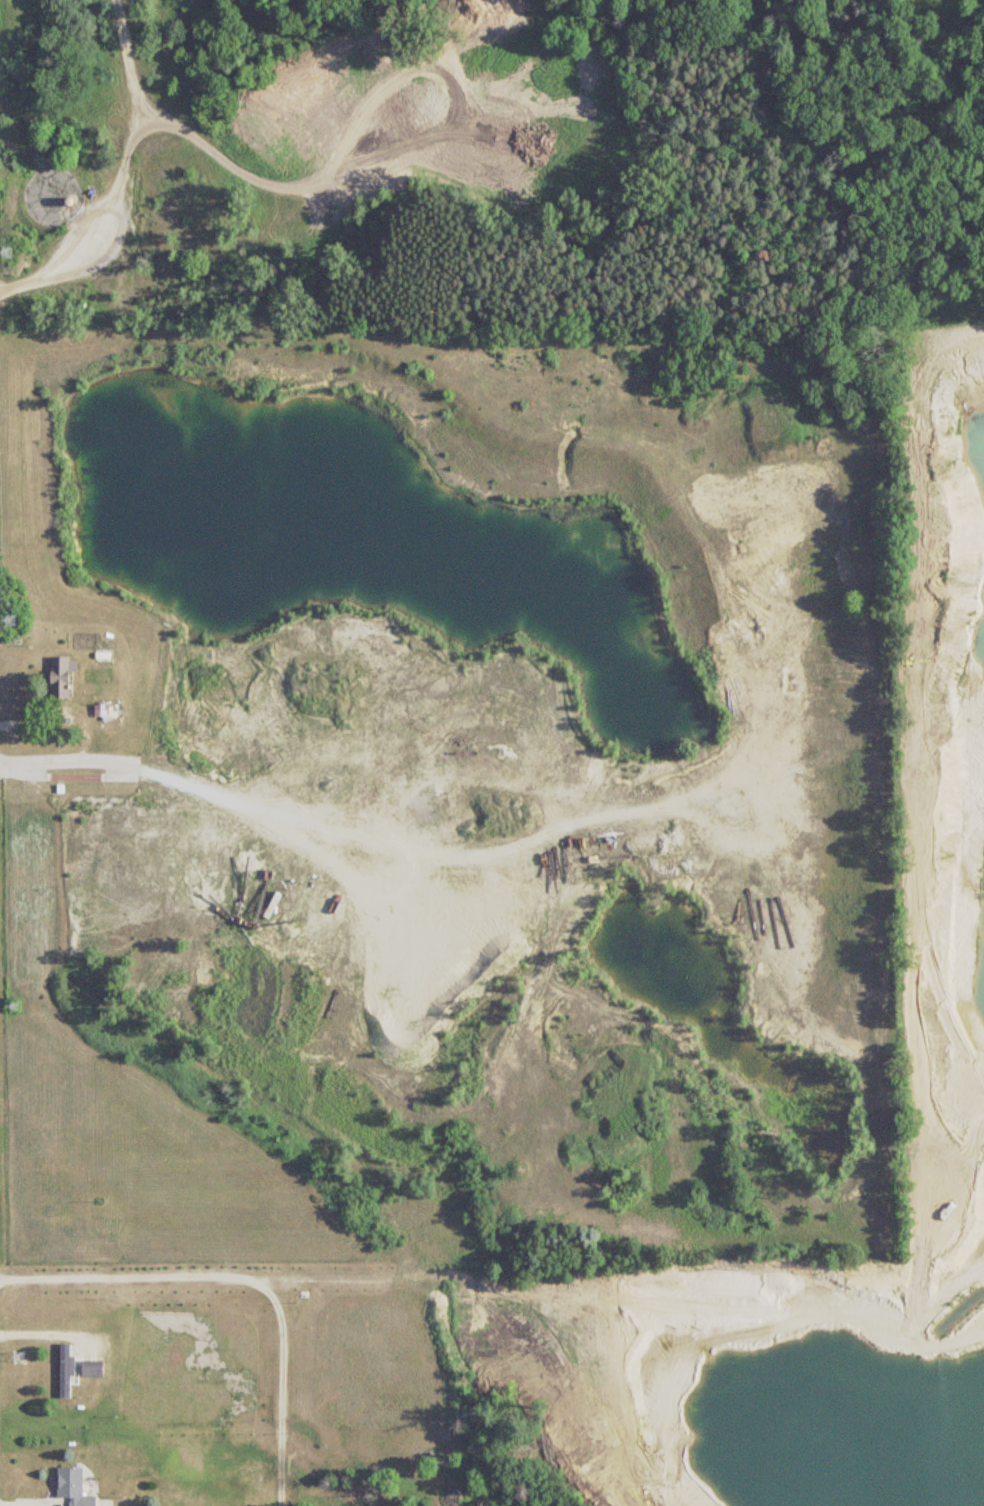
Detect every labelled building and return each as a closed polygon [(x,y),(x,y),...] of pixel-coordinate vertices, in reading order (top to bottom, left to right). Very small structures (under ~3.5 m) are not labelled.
[(51,699),(70,699),(70,672),(78,672),(78,659),(52,659),(51,699)] [(61,1399),(71,1399),(71,1344),(61,1344),(61,1399)] [(104,1361),(83,1361),(83,1377),(104,1377),(104,1361)] [(95,1498),(85,1498),(85,1467),(58,1467),(58,1499),(70,1499),(70,1505),(95,1505),(95,1498)]
